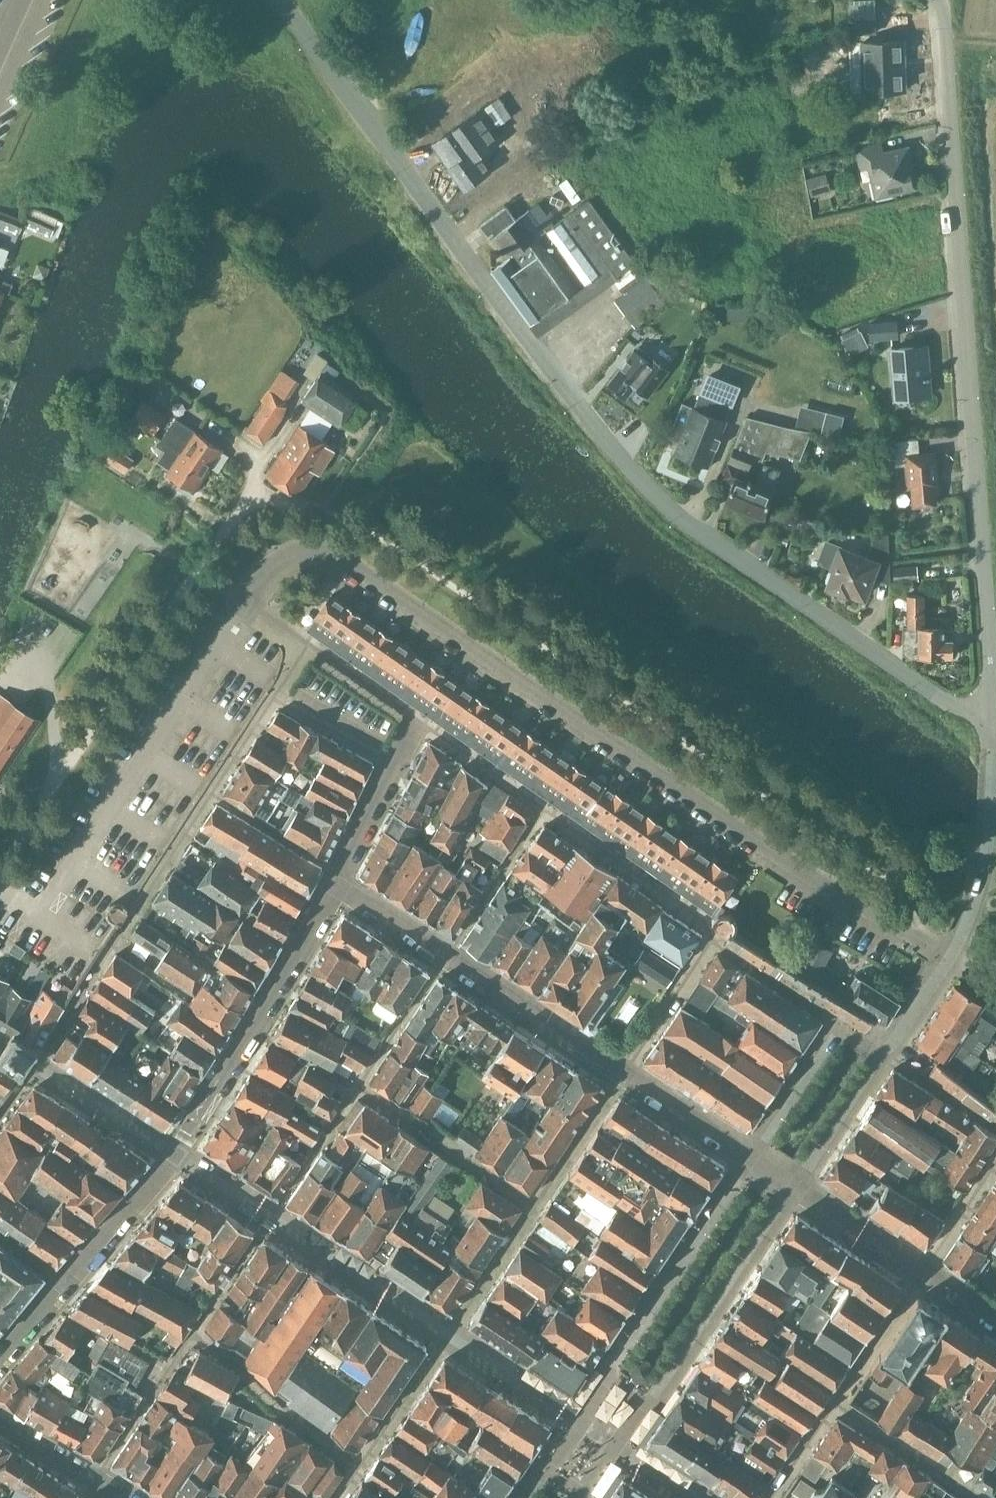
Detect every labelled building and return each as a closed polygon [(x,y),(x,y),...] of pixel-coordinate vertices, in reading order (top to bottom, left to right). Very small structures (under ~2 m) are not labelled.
[(875,33),(875,19),(852,20),(852,34),(875,33)] [(861,44),(863,93),(905,91),(903,42),(861,44)] [(433,145),(464,190),(489,172),(478,157),(498,144),(477,115),(433,145)] [(892,195),(891,191),(912,186),(905,153),(884,158),(881,147),(858,152),(862,170),(873,168),(877,182),(872,182),(876,199),(892,195)] [(799,169),(775,178),(779,188),(803,179),(799,169)] [(825,191),(821,176),(812,178),(816,194),(825,191)] [(589,201),(555,226),(553,227),(538,205),(516,220),(506,207),(480,226),(490,240),(491,240),(506,261),(491,272),(537,336),(635,265),(589,201)] [(19,232),(23,223),(0,215),(0,225),(19,232)] [(55,226),(26,215),(23,224),(52,234),(55,226)] [(871,261),(918,257),(916,230),(899,231),(898,216),(861,219),(862,237),(869,236),(871,261)] [(666,304),(645,277),(614,301),(621,310),(623,309),(631,318),(628,320),(635,328),(666,304)] [(899,339),(897,320),(868,322),(869,342),(899,339)] [(842,340),(850,355),(868,346),(861,331),(842,340)] [(652,364),(645,358),(647,355),(639,348),(636,352),(635,350),(608,385),(625,399),(652,364)] [(930,395),(926,348),(891,351),(895,398),(930,395)] [(719,439),(725,423),(720,421),(727,405),(732,407),(741,386),(707,372),(699,394),(701,394),(696,405),(685,400),(685,399),(684,398),(668,439),(679,443),(675,454),(707,466),(715,449),(717,449),(721,439),(719,439)] [(301,401),(312,409),(334,423),(339,427),(358,399),(321,374),(301,401)] [(285,402),(268,390),(261,401),(264,403),(246,432),(264,444),(283,415),(282,415),(287,406),(285,402)] [(144,402),(133,419),(154,433),(165,416),(144,402)] [(908,405),(908,419),(921,419),(921,406),(908,405)] [(300,425),(266,477),(297,497),(298,496),(314,472),(318,475),(335,451),(330,448),(331,446),(323,440),(334,423),(312,409),(300,425)] [(844,417),(826,412),(820,435),(839,438),(844,417)] [(811,432),(795,429),(783,427),(747,417),(722,479),(733,484),(726,502),(763,517),(773,492),(781,472),(764,465),(756,485),(745,481),(753,459),(762,461),(766,452),(777,457),(777,458),(779,459),(780,455),(800,460),(811,432)] [(181,454),(207,472),(222,450),(176,419),(161,440),(160,439),(160,440),(181,454)] [(938,486),(935,454),(920,455),(919,439),(893,441),(895,467),(907,466),(909,488),(913,488),(914,506),(935,505),(934,486),(938,486)] [(181,454),(160,440),(156,446),(165,452),(158,462),(171,471),(168,475),(179,482),(176,487),(189,496),(192,491),(194,492),(207,472),(181,454)] [(124,473),(133,460),(114,448),(106,461),(124,473)] [(891,584),(888,532),(872,532),(873,543),(867,558),(840,548),(833,567),(835,568),(828,586),(831,587),(830,590),(832,592),(836,593),(839,594),(843,595),(844,593),(846,594),(847,591),(863,598),(872,576),(876,578),(889,577),(890,584),(891,584)] [(782,537),(780,544),(786,546),(789,539),(782,537)] [(919,581),(917,566),(892,568),(894,584),(919,581)] [(331,596),(307,631),(306,631),(310,634),(318,622),(331,631),(348,607),(331,596)] [(956,652),(956,645),(953,643),(953,641),(947,641),(947,635),(943,635),(943,627),(924,627),(923,596),(907,596),(908,627),(903,627),(903,644),(918,643),(918,658),(953,658),(953,655),(956,652)] [(970,611),(970,603),(963,600),(956,604),(957,612),(964,615),(970,611)] [(363,618),(348,607),(331,631),(343,639),(335,651),(339,654),(363,618)] [(363,618),(339,654),(342,656),(351,645),(363,653),(380,630),(363,618)] [(380,630),(363,653),(376,662),(367,674),(371,676),(396,641),(380,630)] [(411,651),(396,641),(371,676),(375,679),(383,667),(395,675),(411,651)] [(427,663),(411,651),(395,675),(407,684),(399,696),(403,698),(427,663)] [(444,674),(427,663),(403,698),(406,701),(415,689),(427,698),(444,674)] [(444,674),(427,698),(440,707),(431,719),(435,721),(460,686),(444,674)] [(460,686),(435,721),(439,724),(447,712),(459,720),(476,697),(460,686)] [(5,773),(12,762),(39,722),(37,720),(23,711),(0,696),(0,780),(5,773)] [(492,708),(476,697),(459,720),(471,729),(463,741),(467,743),(492,708)] [(508,719),(492,708),(467,743),(470,746),(479,734),(491,743),(508,719)] [(307,751),(318,732),(279,711),(268,729),(272,732),(291,742),(307,751)] [(523,730),(508,719),(491,743),(503,751),(495,763),(499,766),(523,730)] [(540,741),(523,730),(499,766),(502,768),(511,756),(523,765),(540,741)] [(291,742),(272,732),(265,744),(256,739),(243,761),(271,779),(274,780),(285,761),(291,753),(286,749),(291,742)] [(322,735),(318,732),(307,751),(325,761),(337,768),(348,749),(322,735)] [(556,753),(540,741),(523,765),(535,773),(527,785),(531,788),(556,753)] [(291,753),(285,761),(297,768),(307,751),(291,742),(286,749),(291,753)] [(462,765),(429,745),(415,772),(444,792),(457,772),(462,765)] [(373,764),(348,749),(337,768),(364,784),(373,764)] [(556,753),(531,788),(534,791),(543,779),(555,787),(571,763),(556,753)] [(271,779),(243,761),(222,795),(253,814),(254,813),(266,821),(271,812),(259,805),(274,780),(271,779)] [(325,761),(315,778),(356,799),(364,784),(337,768),(325,761)] [(571,763),(555,787),(568,796),(559,808),(563,811),(588,775),(571,763)] [(459,772),(435,811),(443,816),(429,838),(443,846),(442,847),(448,850),(481,797),(488,785),(462,767),(459,772)] [(415,772),(402,799),(426,813),(427,813),(430,815),(433,809),(444,792),(415,772)] [(603,786),(588,775),(563,811),(567,813),(575,801),(587,809),(603,786)] [(356,799),(315,778),(305,796),(347,818),(356,799)] [(490,782),(488,785),(481,797),(496,806),(501,810),(510,796),(490,782)] [(603,786),(587,809),(585,812),(603,824),(621,798),(603,786)] [(347,818),(305,796),(297,811),(340,832),(347,818)] [(534,812),(510,796),(501,810),(523,827),(534,812)] [(621,798),(603,824),(619,835),(637,809),(621,798)] [(398,806),(395,812),(419,826),(419,827),(427,813),(426,813),(402,799),(398,806)] [(212,852),(236,816),(217,804),(202,829),(211,835),(204,846),(212,852)] [(501,810),(496,806),(480,831),(487,836),(509,849),(510,850),(522,829),(523,827),(501,810)] [(326,858),(340,832),(297,811),(293,809),(281,830),(326,858)] [(637,809),(619,835),(635,847),(653,820),(637,809)] [(419,826),(395,812),(385,831),(410,846),(412,843),(411,842),(419,827),(419,826)] [(212,852),(227,862),(231,865),(239,853),(256,828),(236,816),(212,852)] [(670,832),(653,820),(635,847),(652,858),(670,832)] [(572,845),(544,826),(528,849),(557,869),(572,845)] [(291,849),(256,828),(239,853),(274,876),(307,896),(323,868),(291,849)] [(410,846),(385,831),(375,849),(403,866),(413,848),(410,846)] [(686,843),(670,832),(652,858),(668,870),(686,843)] [(403,866),(386,893),(413,910),(448,850),(442,847),(437,857),(412,843),(410,846),(413,848),(403,866)] [(703,855),(686,843),(668,870),(685,881),(703,855)] [(592,858),(572,845),(557,869),(541,892),(521,878),(514,887),(523,893),(524,892),(539,902),(545,893),(586,920),(601,899),(617,876),(592,858)] [(465,881),(437,926),(453,937),(475,903),(485,888),(480,884),(478,888),(469,882),(478,868),(483,871),(490,860),(470,848),(454,873),(465,881)] [(403,866),(375,849),(360,876),(386,893),(403,866)] [(506,881),(509,884),(516,874),(521,878),(541,892),(557,869),(528,849),(507,878),(505,881),(506,881)] [(448,850),(413,910),(437,926),(465,881),(454,873),(446,868),(454,854),(448,850)] [(227,862),(223,866),(230,871),(261,894),(297,916),(307,898),(306,897),(307,896),(274,876),(239,853),(231,865),(227,862)] [(703,855),(685,881),(700,892),(719,866),(703,855)] [(223,866),(216,861),(198,888),(238,914),(244,904),(251,908),(261,894),(230,871),(223,866)] [(736,878),(719,866),(700,892),(718,904),(736,878)] [(200,927),(217,903),(186,883),(172,874),(152,903),(196,933),(200,927)] [(514,887),(521,878),(516,874),(509,884),(514,887)] [(625,916),(641,892),(619,877),(617,876),(601,899),(625,916)] [(506,881),(505,881),(480,918),(494,928),(500,927),(504,920),(517,929),(524,919),(524,918),(525,919),(531,908),(519,899),(523,893),(514,887),(509,884),(506,881)] [(625,916),(646,931),(662,907),(641,892),(625,916)] [(613,980),(624,964),(605,951),(608,947),(605,945),(625,916),(601,899),(586,920),(582,926),(578,932),(576,935),(577,937),(539,993),(583,1022),(580,1028),(590,1034),(594,1033),(598,1028),(596,1023),(621,985),(613,980)] [(295,919),(265,901),(252,923),(274,938),(282,942),(295,919)] [(127,910),(128,908),(121,903),(118,902),(116,902),(111,904),(107,910),(106,913),(106,915),(107,920),(110,923),(116,927),(119,922),(120,923),(128,911),(127,910)] [(237,916),(217,903),(200,927),(214,937),(224,944),(228,946),(233,937),(227,933),(237,916)] [(989,918),(990,918),(991,917),(994,913),(995,915),(995,903),(993,908),(988,907),(986,912),(984,916),(986,916),(989,918)] [(539,993),(577,937),(576,935),(578,932),(569,925),(549,911),(550,910),(543,905),(538,912),(550,922),(533,945),(534,946),(514,977),(539,993)] [(664,951),(682,922),(676,918),(673,923),(669,921),(672,916),(662,910),(645,938),(664,951)] [(716,915),(714,917),(712,921),(714,923),(716,931),(729,939),(725,944),(739,953),(747,940),(734,932),(736,929),(737,925),(737,922),(736,918),(734,916),(729,913),(722,912),(718,913),(716,915)] [(365,971),(384,941),(344,916),(327,946),(365,971)] [(480,918),(463,943),(495,964),(505,949),(509,951),(519,937),(520,936),(521,936),(530,923),(525,919),(524,918),(524,919),(517,929),(504,920),(500,927),(494,928),(480,918)] [(195,956),(141,920),(130,936),(162,958),(168,963),(170,960),(186,971),(195,956)] [(270,937),(243,920),(233,937),(228,946),(266,971),(282,944),(270,937)] [(530,924),(541,931),(544,927),(533,920),(530,924)] [(582,926),(573,920),(569,925),(578,932),(582,926)] [(684,963),(701,935),(691,928),(688,933),(684,931),(687,926),(682,922),(664,951),(684,963)] [(520,936),(519,937),(509,951),(505,949),(495,964),(514,977),(534,946),(533,945),(532,944),(521,936),(520,936)] [(781,961),(747,940),(739,953),(773,974),(781,961)] [(813,980),(832,950),(815,940),(796,971),(797,971),(809,978),(813,980)] [(365,971),(357,985),(374,1001),(376,999),(377,999),(388,984),(405,957),(384,941),(365,971)] [(15,944),(11,950),(20,956),(24,950),(15,944)] [(224,944),(210,966),(254,991),(266,971),(228,946),(224,944)] [(327,946),(312,971),(336,987),(344,974),(354,980),(346,994),(349,996),(350,997),(357,985),(365,971),(327,946)] [(668,984),(676,972),(677,973),(678,972),(644,949),(634,964),(669,986),(670,985),(668,984)] [(821,1021),(756,979),(718,954),(698,982),(717,995),(749,1016),(801,1050),(821,1021)] [(129,995),(143,974),(116,955),(102,977),(129,995)] [(210,966),(195,956),(186,971),(201,981),(200,984),(243,1010),(254,991),(210,966)] [(388,984),(377,999),(401,1014),(428,973),(405,957),(388,984)] [(168,963),(162,958),(155,969),(193,994),(186,1004),(229,1032),(243,1010),(200,984),(201,981),(186,971),(170,960),(168,963)] [(796,971),(781,961),(773,974),(801,991),(809,978),(797,971),(796,971)] [(336,987),(312,971),(310,973),(299,994),(324,1008),(336,988),(336,987)] [(828,973),(823,983),(847,993),(851,983),(828,973)] [(91,994),(92,995),(90,999),(141,1034),(155,1013),(129,995),(102,977),(91,994)] [(856,989),(848,1002),(875,1019),(885,1025),(899,1003),(856,977),(851,986),(856,989)] [(813,980),(809,978),(801,991),(804,993),(823,1005),(831,992),(813,980)] [(405,1028),(404,1030),(428,1047),(425,1052),(429,1055),(442,1035),(430,1026),(454,990),(438,980),(405,1028)] [(6,1005),(14,991),(13,990),(0,982),(0,1001),(6,1005)] [(717,995),(698,982),(682,1006),(701,1018),(717,995)] [(39,1049),(64,1007),(75,992),(71,989),(65,985),(59,995),(56,1000),(44,992),(29,1017),(27,1016),(15,1034),(39,1049)] [(954,986),(941,1005),(990,1036),(995,1027),(978,1016),(984,1007),(993,1013),(994,1012),(954,986)] [(346,994),(336,988),(324,1008),(341,1018),(353,999),(350,997),(349,996),(346,994)] [(456,991),(454,990),(430,1026),(442,1035),(451,1040),(462,1026),(467,1030),(469,1030),(483,1009),(456,991)] [(14,991),(6,1005),(0,1001),(0,1025),(14,1033),(15,1034),(27,1016),(22,1013),(30,1000),(26,998),(14,991)] [(848,1002),(831,992),(823,1005),(866,1032),(873,1021),(875,1019),(848,1002)] [(299,994),(289,1009),(319,1025),(327,1030),(332,1020),(338,1024),(334,1033),(340,1037),(349,1022),(341,1018),(324,1008),(299,994)] [(83,1028),(74,1023),(71,1026),(69,1029),(112,1057),(119,1062),(126,1067),(128,1063),(112,1053),(127,1028),(140,1036),(141,1034),(90,999),(89,1000),(88,999),(79,1014),(88,1020),(83,1028)] [(182,1001),(167,1022),(183,1033),(184,1032),(216,1053),(229,1032),(186,1004),(182,1001)] [(941,1005),(929,1023),(971,1050),(979,1040),(986,1044),(991,1037),(990,1036),(941,1005)] [(663,1035),(661,1038),(684,1053),(698,1062),(708,1069),(726,1080),(764,1106),(783,1077),(731,1044),(733,1041),(701,1018),(682,1006),(664,1032),(663,1035)] [(289,1009),(269,1043),(298,1061),(319,1025),(289,1009)] [(462,1040),(459,1045),(490,1066),(515,1030),(483,1009),(469,1030),(470,1029),(472,1031),(465,1042),(462,1040)] [(749,1016),(733,1041),(731,1044),(783,1077),(801,1050),(749,1016)] [(379,1038),(349,1022),(340,1037),(371,1053),(379,1040),(379,1038)] [(971,1050),(929,1023),(917,1042),(947,1062),(950,1058),(958,1064),(963,1057),(972,1063),(978,1054),(971,1050)] [(319,1025),(298,1061),(307,1066),(330,1075),(338,1059),(361,1072),(372,1055),(371,1053),(340,1037),(334,1033),(327,1030),(319,1025)] [(112,1057),(69,1029),(62,1040),(63,1041),(54,1056),(96,1083),(112,1057)] [(428,1047),(404,1030),(370,1081),(407,1106),(423,1083),(429,1074),(415,1064),(423,1051),(425,1052),(428,1047)] [(515,1030),(490,1066),(484,1074),(498,1084),(496,1088),(503,1092),(505,1089),(515,1096),(524,1083),(546,1051),(515,1030)] [(184,1032),(183,1033),(170,1053),(183,1062),(202,1075),(216,1053),(184,1032)] [(5,1047),(0,1055),(0,1059),(23,1074),(27,1068),(30,1063),(34,1057),(33,1056),(35,1052),(36,1053),(39,1049),(15,1034),(14,1033),(5,1047)] [(119,1062),(112,1057),(96,1083),(118,1097),(134,1073),(132,1072),(137,1063),(142,1055),(147,1058),(157,1044),(155,1043),(145,1036),(128,1061),(128,1062),(128,1063),(126,1067),(119,1062)] [(684,1053),(661,1038),(643,1062),(668,1078),(684,1053)] [(298,1061),(269,1043),(253,1070),(279,1085),(292,1065),(295,1066),(289,1077),(297,1082),(307,1066),(298,1061)] [(142,1055),(137,1063),(156,1076),(151,1084),(158,1090),(143,1113),(157,1122),(172,1099),(164,1094),(173,1078),(183,1062),(170,1053),(168,1053),(161,1064),(151,1057),(159,1045),(157,1044),(147,1058),(142,1055)] [(515,1096),(502,1116),(512,1122),(532,1091),(552,1105),(554,1102),(555,1103),(576,1071),(546,1051),(524,1083),(515,1096)] [(684,1053),(668,1078),(681,1087),(698,1062),(684,1053)] [(7,1097),(23,1074),(0,1059),(0,1093),(7,1097)] [(183,1062),(173,1078),(191,1090),(202,1075),(183,1062)] [(698,1062),(681,1087),(691,1094),(708,1069),(698,1062)] [(134,1073),(118,1097),(132,1106),(143,1113),(158,1090),(151,1084),(156,1076),(137,1063),(132,1072),(134,1073)] [(963,1099),(969,1090),(936,1064),(929,1075),(963,1099)] [(307,1066),(297,1082),(289,1096),(297,1097),(313,1107),(324,1091),(330,1094),(338,1081),(347,1086),(348,1085),(330,1075),(307,1066)] [(991,1078),(979,1068),(972,1078),(984,1087),(991,1078)] [(726,1080),(708,1069),(691,1094),(709,1105),(726,1080)] [(894,1069),(877,1095),(917,1122),(934,1095),(894,1069)] [(576,1071),(555,1103),(581,1121),(604,1089),(576,1071)] [(251,1075),(235,1100),(243,1105),(263,1117),(276,1091),(261,1082),(251,1075)] [(191,1090),(173,1078),(164,1094),(172,1099),(181,1105),(191,1090)] [(764,1106),(726,1080),(709,1105),(747,1131),(764,1106)] [(423,1083),(407,1106),(428,1120),(443,1097),(423,1083)] [(34,1088),(19,1107),(32,1116),(45,1095),(34,1088)] [(280,1127),(289,1112),(297,1097),(289,1096),(277,1089),(276,1091),(263,1117),(265,1119),(253,1143),(257,1146),(260,1148),(275,1125),(280,1127)] [(963,1099),(995,1122),(995,1110),(969,1090),(963,1099)] [(324,1091),(313,1107),(331,1117),(341,1101),(330,1094),(324,1091)] [(18,1109),(6,1126),(40,1147),(51,1131),(48,1129),(63,1106),(45,1095),(32,1116),(19,1107),(18,1109)] [(959,1151),(940,1138),(917,1122),(877,1095),(875,1097),(860,1122),(891,1141),(923,1163),(922,1164),(925,1166),(934,1153),(950,1163),(959,1151)] [(934,1095),(917,1122),(940,1138),(957,1111),(934,1095)] [(655,1122),(621,1098),(603,1123),(621,1136),(637,1147),(655,1122)] [(181,1105),(172,1099),(157,1122),(167,1129),(180,1106),(181,1105)] [(338,1129),(341,1131),(326,1153),(323,1151),(309,1171),(336,1188),(344,1176),(364,1147),(344,1134),(365,1104),(358,1099),(338,1129)] [(235,1100),(221,1121),(253,1143),(265,1119),(263,1117),(243,1105),(235,1100)] [(554,1102),(552,1105),(530,1135),(521,1148),(550,1168),(581,1121),(555,1103),(554,1102)] [(365,1103),(365,1104),(344,1134),(364,1147),(379,1158),(380,1157),(400,1127),(365,1103)] [(446,1104),(439,1113),(453,1124),(460,1114),(446,1104)] [(51,1131),(40,1147),(39,1148),(45,1152),(46,1153),(47,1152),(51,1147),(53,1148),(60,1138),(61,1137),(72,1144),(87,1121),(63,1106),(48,1129),(51,1131)] [(977,1124),(957,1111),(940,1138),(959,1151),(977,1124)] [(321,1130),(289,1112),(280,1127),(294,1134),(312,1145),(321,1130)] [(477,1153),(476,1153),(503,1172),(521,1148),(530,1135),(512,1122),(502,1116),(502,1115),(500,1117),(483,1143),(477,1153)] [(61,1137),(60,1138),(53,1148),(51,1147),(47,1152),(67,1164),(71,1159),(68,1157),(71,1153),(81,1159),(85,1154),(101,1130),(87,1121),(72,1144),(61,1137)] [(221,1121),(220,1122),(203,1148),(240,1171),(257,1146),(253,1143),(221,1121)] [(706,1192),(724,1166),(693,1147),(657,1124),(655,1122),(637,1147),(666,1165),(698,1187),(706,1192)] [(860,1122),(840,1153),(877,1177),(885,1165),(909,1181),(922,1164),(923,1163),(891,1141),(860,1122)] [(959,1151),(981,1165),(995,1142),(995,1136),(977,1124),(959,1151)] [(275,1125),(260,1148),(243,1173),(277,1196),(292,1175),(301,1164),(283,1150),(294,1134),(280,1127),(275,1125)] [(0,1136),(0,1186),(12,1194),(15,1197),(30,1175),(45,1152),(39,1148),(40,1147),(6,1126),(0,1136)] [(400,1127),(380,1157),(401,1170),(395,1180),(403,1185),(412,1173),(430,1148),(400,1127)] [(462,1129),(456,1139),(476,1152),(483,1141),(464,1127),(462,1129)] [(101,1130),(85,1154),(90,1158),(98,1165),(116,1139),(101,1130)] [(636,1213),(676,1237),(706,1192),(698,1187),(666,1165),(637,1147),(621,1136),(617,1143),(598,1131),(584,1151),(570,1174),(613,1201),(615,1198),(637,1212),(636,1213)] [(98,1165),(93,1171),(124,1190),(149,1161),(116,1139),(98,1165)] [(521,1148),(503,1172),(534,1193),(550,1168),(521,1148)] [(965,1191),(980,1167),(980,1166),(981,1165),(959,1151),(950,1163),(941,1177),(942,1175),(965,1191)] [(46,1153),(45,1152),(30,1175),(97,1220),(122,1192),(124,1191),(124,1190),(93,1171),(91,1172),(83,1167),(90,1158),(85,1154),(81,1159),(77,1164),(71,1159),(67,1164),(47,1152),(46,1153)] [(840,1153),(822,1180),(851,1199),(861,1185),(880,1197),(888,1184),(877,1177),(840,1153)] [(336,1188),(309,1171),(287,1203),(315,1222),(336,1188)] [(363,1209),(343,1239),(373,1259),(393,1229),(424,1182),(412,1173),(403,1185),(398,1193),(380,1220),(363,1209)] [(570,1174),(554,1197),(589,1221),(587,1223),(602,1233),(655,1268),(676,1237),(636,1213),(637,1212),(615,1198),(613,1201),(570,1174)] [(344,1176),(336,1188),(315,1222),(341,1238),(342,1239),(343,1239),(363,1209),(380,1220),(398,1193),(381,1182),(366,1204),(354,1195),(351,1200),(344,1195),(353,1181),(344,1176)] [(180,1183),(158,1209),(182,1225),(186,1228),(206,1201),(180,1183)] [(521,1209),(482,1183),(466,1208),(478,1216),(504,1234),(521,1209)] [(877,1200),(870,1211),(925,1248),(929,1242),(938,1228),(945,1221),(920,1205),(924,1200),(904,1187),(904,1186),(903,1186),(900,1192),(888,1184),(880,1197),(877,1200)] [(422,1185),(413,1199),(425,1206),(434,1193),(422,1185)] [(0,1186),(0,1212),(12,1194),(0,1186)] [(989,1192),(971,1219),(995,1237),(995,1236),(995,1197),(989,1192)] [(877,1200),(866,1193),(860,1204),(870,1211),(877,1200)] [(0,1212),(0,1227),(10,1234),(27,1205),(15,1197),(12,1194),(0,1212)] [(60,1197),(46,1217),(45,1220),(77,1242),(89,1228),(96,1221),(60,1197)] [(538,1220),(573,1243),(587,1223),(589,1221),(554,1197),(552,1200),(538,1220)] [(393,1229),(375,1256),(387,1264),(385,1267),(426,1294),(455,1249),(461,1239),(454,1234),(447,1244),(438,1238),(449,1223),(425,1206),(413,1199),(393,1229)] [(229,1215),(206,1201),(186,1228),(208,1242),(210,1244),(215,1247),(234,1219),(229,1215)] [(27,1205),(10,1234),(16,1238),(34,1249),(37,1251),(50,1231),(41,1225),(45,1220),(46,1217),(27,1205)] [(136,1234),(168,1255),(169,1253),(186,1262),(196,1268),(203,1255),(201,1254),(208,1242),(186,1228),(182,1225),(158,1209),(136,1234)] [(504,1234),(478,1216),(461,1239),(455,1249),(482,1267),(504,1234)] [(798,1216),(782,1239),(814,1262),(830,1238),(798,1216)] [(234,1219),(215,1247),(234,1260),(249,1238),(254,1232),(234,1219)] [(971,1219),(960,1235),(986,1252),(995,1237),(971,1219)] [(521,1246),(520,1247),(561,1275),(581,1287),(582,1286),(625,1314),(641,1289),(599,1260),(588,1253),(573,1243),(538,1220),(521,1246)] [(602,1233),(587,1223),(573,1243),(588,1253),(599,1260),(641,1289),(654,1270),(655,1268),(602,1233)] [(50,1231),(37,1251),(57,1265),(73,1247),(50,1231)] [(168,1255),(136,1234),(112,1262),(138,1277),(153,1260),(166,1268),(180,1275),(181,1273),(182,1271),(186,1262),(169,1253),(168,1255)] [(960,1235),(943,1260),(970,1278),(971,1276),(971,1275),(986,1252),(960,1235)] [(830,1238),(814,1262),(832,1274),(834,1270),(835,1271),(849,1250),(830,1238)] [(233,1315),(220,1306),(205,1329),(231,1347),(238,1337),(245,1327),(292,1257),(264,1239),(246,1266),(245,1267),(245,1266),(240,1273),(241,1274),(229,1293),(242,1302),(233,1315)] [(838,1281),(781,1241),(763,1268),(812,1301),(820,1306),(821,1306),(838,1281)] [(182,1271),(181,1273),(188,1277),(187,1278),(193,1282),(194,1280),(213,1291),(212,1292),(213,1293),(234,1260),(215,1247),(210,1244),(208,1242),(201,1254),(203,1255),(196,1268),(186,1262),(182,1271)] [(16,1310),(44,1276),(0,1246),(0,1298),(16,1310)] [(561,1275),(520,1247),(505,1272),(487,1298),(469,1323),(505,1346),(520,1320),(528,1308),(537,1293),(545,1298),(561,1275)] [(482,1267),(455,1249),(426,1294),(452,1311),(482,1267)] [(868,1263),(849,1250),(835,1271),(855,1283),(868,1263)] [(308,1268),(292,1257),(245,1327),(261,1337),(273,1321),(278,1325),(297,1295),(292,1292),(308,1268)] [(138,1277),(112,1262),(111,1263),(110,1265),(110,1264),(89,1289),(129,1312),(135,1303),(150,1284),(138,1277)] [(848,1288),(848,1289),(884,1313),(901,1286),(868,1263),(855,1283),(850,1290),(848,1288)] [(745,1295),(744,1297),(775,1316),(782,1321),(789,1310),(782,1305),(791,1290),(761,1271),(745,1295)] [(261,1337),(247,1359),(245,1362),(275,1392),(277,1390),(316,1331),(343,1292),(312,1272),(297,1295),(278,1325),(273,1321),(261,1337)] [(561,1275),(545,1298),(557,1307),(572,1317),(607,1339),(624,1314),(625,1314),(582,1286),(581,1287),(561,1275)] [(201,1311),(150,1284),(135,1303),(155,1316),(150,1321),(168,1331),(182,1339),(201,1311)] [(89,1289),(70,1311),(119,1339),(130,1345),(150,1321),(155,1316),(135,1303),(129,1312),(89,1289)] [(848,1289),(831,1313),(831,1314),(866,1338),(884,1313),(848,1289)] [(316,1331),(311,1340),(318,1345),(322,1348),(328,1340),(345,1351),(373,1311),(343,1292),(316,1331)] [(591,1364),(607,1339),(572,1317),(557,1307),(545,1298),(537,1293),(528,1308),(520,1320),(531,1326),(540,1332),(545,1335),(591,1364)] [(775,1316),(744,1297),(728,1320),(783,1357),(789,1362),(794,1365),(811,1341),(793,1329),(782,1321),(775,1316)] [(948,1316),(919,1297),(870,1371),(886,1382),(895,1369),(907,1376),(920,1354),(930,1361),(925,1368),(950,1385),(968,1357),(982,1338),(948,1316)] [(0,1298),(0,1331),(16,1310),(0,1298)] [(812,1301),(801,1318),(793,1329),(811,1341),(848,1366),(851,1362),(866,1338),(831,1314),(831,1313),(821,1306),(820,1306),(812,1301)] [(789,1310),(782,1321),(793,1329),(801,1318),(789,1310)] [(373,1311),(345,1351),(368,1367),(358,1381),(365,1386),(358,1396),(364,1400),(382,1413),(427,1348),(373,1311)] [(39,1339),(28,1353),(15,1368),(34,1379),(43,1385),(48,1378),(54,1382),(64,1384),(67,1377),(77,1382),(85,1369),(76,1363),(80,1357),(70,1351),(86,1328),(65,1316),(43,1342),(39,1339)] [(520,1320),(505,1346),(528,1362),(545,1335),(540,1332),(531,1326),(520,1320)] [(783,1357),(728,1320),(715,1339),(760,1370),(761,1369),(769,1374),(768,1376),(776,1381),(780,1376),(775,1373),(776,1372),(773,1370),(783,1357)] [(182,1339),(168,1331),(163,1338),(177,1348),(182,1339)] [(591,1364),(545,1335),(528,1362),(573,1391),(590,1365),(591,1364)] [(102,1337),(91,1356),(90,1362),(89,1365),(93,1367),(109,1341),(102,1337)] [(968,1357),(980,1365),(972,1376),(977,1379),(964,1400),(974,1407),(984,1413),(995,1394),(995,1348),(982,1338),(968,1357)] [(760,1370),(715,1339),(699,1364),(700,1365),(747,1396),(744,1402),(749,1405),(760,1388),(752,1383),(760,1370)] [(304,1349),(275,1392),(328,1430),(358,1389),(336,1373),(343,1364),(331,1355),(324,1364),(311,1354),(318,1345),(311,1340),(304,1349)] [(135,1390),(149,1364),(123,1348),(109,1341),(93,1367),(92,1369),(94,1370),(83,1388),(92,1393),(101,1398),(129,1414),(143,1395),(135,1390)] [(848,1366),(811,1341),(794,1365),(832,1391),(848,1366)] [(200,1352),(187,1377),(196,1382),(227,1399),(241,1374),(200,1352)] [(636,1359),(629,1369),(635,1379),(648,1381),(656,1370),(649,1359),(636,1359)] [(446,1360),(439,1369),(429,1384),(412,1409),(457,1439),(463,1430),(473,1414),(475,1412),(473,1411),(489,1387),(446,1360)] [(768,1376),(764,1382),(815,1415),(832,1391),(794,1365),(789,1362),(780,1376),(776,1381),(768,1376)] [(747,1396),(700,1365),(683,1390),(757,1440),(769,1422),(770,1420),(749,1405),(744,1402),(747,1396)] [(31,1384),(12,1371),(0,1385),(0,1403),(14,1412),(27,1391),(31,1384)] [(159,1397),(158,1398),(178,1410),(184,1414),(193,1401),(187,1397),(196,1382),(187,1377),(176,1371),(159,1397)] [(34,1379),(31,1384),(27,1391),(38,1397),(41,1400),(28,1420),(49,1433),(69,1401),(49,1389),(43,1385),(34,1379)] [(924,1394),(905,1380),(878,1420),(899,1434),(912,1412),(913,1411),(912,1411),(924,1394)] [(760,1388),(749,1405),(770,1420),(769,1422),(773,1424),(779,1417),(803,1433),(815,1415),(764,1382),(760,1388)] [(520,1407),(489,1387),(473,1411),(475,1412),(533,1452),(549,1426),(520,1407)] [(665,1416),(714,1448),(740,1465),(748,1470),(756,1459),(776,1472),(786,1458),(757,1440),(683,1390),(665,1416)] [(38,1397),(27,1391),(14,1412),(28,1420),(41,1400),(38,1397)] [(104,1453),(122,1429),(131,1415),(129,1414),(101,1398),(92,1393),(83,1408),(95,1415),(94,1417),(93,1419),(77,1446),(101,1460),(104,1453)] [(984,1413),(995,1422),(995,1394),(984,1413)] [(157,1399),(149,1411),(171,1426),(177,1417),(187,1423),(188,1420),(190,1418),(178,1410),(158,1398),(157,1399)] [(348,1410),(332,1433),(357,1451),(382,1413),(364,1400),(359,1407),(357,1407),(355,1406),(353,1407),(351,1407),(349,1408),(348,1410)] [(77,1446),(93,1419),(94,1417),(69,1401),(49,1433),(76,1446),(77,1446)] [(199,1405),(193,1401),(184,1414),(190,1418),(199,1405)] [(230,1401),(221,1414),(232,1419),(238,1405),(230,1401)] [(247,1419),(251,1411),(243,1407),(240,1416),(247,1419)] [(939,1460),(949,1466),(955,1457),(979,1473),(981,1469),(990,1455),(995,1448),(995,1447),(995,1422),(984,1413),(974,1407),(953,1438),(939,1460)] [(412,1409),(395,1434),(427,1455),(429,1452),(433,1455),(431,1458),(432,1459),(466,1485),(486,1497),(501,1497),(514,1479),(457,1439),(412,1409)] [(171,1426),(149,1411),(148,1412),(139,1425),(163,1441),(169,1431),(168,1431),(171,1426)] [(251,1411),(247,1419),(253,1422),(257,1414),(251,1411)] [(912,1412),(899,1434),(898,1434),(911,1443),(911,1442),(918,1447),(932,1425),(913,1411),(912,1412)] [(463,1430),(457,1439),(514,1479),(533,1452),(475,1412),(473,1414),(485,1422),(474,1437),(463,1430)] [(257,1414),(253,1422),(251,1427),(259,1431),(264,1417),(257,1414)] [(714,1448),(665,1416),(648,1442),(697,1474),(714,1448)] [(145,1483),(164,1496),(168,1497),(172,1497),(204,1450),(204,1449),(213,1437),(188,1420),(187,1423),(177,1417),(171,1426),(168,1431),(169,1431),(177,1436),(171,1445),(170,1445),(145,1483)] [(273,1421),(264,1417),(259,1431),(263,1433),(273,1421)] [(773,1424),(769,1422),(757,1440),(786,1458),(803,1433),(779,1417),(773,1424)] [(273,1421),(263,1433),(244,1460),(252,1466),(253,1464),(283,1484),(288,1477),(309,1443),(276,1420),(273,1419),(273,1421)] [(837,1419),(822,1441),(846,1458),(855,1445),(850,1441),(856,1431),(837,1419)] [(163,1441),(139,1425),(112,1463),(145,1483),(170,1445),(163,1441)] [(953,1438),(932,1425),(918,1447),(939,1460),(953,1438)] [(884,1448),(856,1431),(850,1441),(855,1445),(864,1451),(863,1453),(875,1462),(884,1448)] [(379,1456),(379,1457),(407,1477),(405,1479),(414,1485),(432,1459),(431,1458),(433,1455),(429,1452),(427,1455),(395,1434),(380,1456),(379,1456)] [(9,1446),(1,1441),(0,1443),(0,1461),(9,1446)] [(813,1454),(832,1466),(837,1469),(836,1471),(837,1471),(844,1461),(845,1462),(847,1459),(846,1458),(822,1441),(813,1454)] [(333,1461),(309,1443),(288,1477),(311,1492),(333,1461)] [(847,1459),(848,1458),(853,1461),(839,1482),(833,1478),(825,1489),(816,1490),(802,1480),(794,1491),(804,1497),(852,1497),(875,1462),(863,1453),(864,1451),(855,1445),(846,1458),(847,1459)] [(9,1446),(0,1461),(0,1478),(10,1484),(26,1458),(11,1448),(9,1446)] [(740,1465),(714,1448),(697,1474),(730,1496),(741,1480),(747,1484),(753,1474),(748,1471),(748,1470),(740,1465)] [(875,1462),(852,1497),(920,1497),(932,1480),(931,1480),(931,1479),(905,1462),(884,1448),(875,1462)] [(172,1497),(229,1497),(245,1476),(249,1470),(231,1455),(225,1464),(204,1450),(172,1497)] [(813,1454),(801,1472),(816,1482),(821,1474),(825,1477),(832,1466),(813,1454)] [(983,1470),(975,1483),(992,1495),(995,1489),(995,1478),(989,1474),(995,1464),(995,1459),(990,1455),(981,1469),(983,1470)] [(407,1477),(379,1457),(365,1477),(393,1495),(399,1487),(405,1479),(407,1477)] [(10,1484),(30,1494),(27,1497),(45,1497),(57,1479),(26,1458),(10,1484)] [(414,1485),(432,1497),(486,1497),(466,1485),(432,1459),(414,1485)] [(282,1485),(275,1495),(280,1497),(326,1497),(343,1474),(334,1461),(333,1461),(311,1492),(288,1477),(283,1484),(282,1485)] [(229,1497),(268,1497),(279,1483),(282,1485),(283,1484),(253,1464),(252,1466),(250,1470),(249,1470),(245,1476),(229,1497)] [(753,1474),(747,1484),(741,1480),(730,1496),(734,1497),(759,1497),(760,1496),(768,1484),(755,1476),(753,1474)] [(610,1497),(653,1497),(623,1478),(610,1497)] [(57,1479),(45,1497),(76,1497),(78,1494),(57,1479)] [(399,1487),(408,1494),(405,1497),(432,1497),(414,1485),(405,1479),(399,1487)] [(363,1480),(351,1497),(390,1497),(363,1480)] [(932,1480),(920,1497),(958,1497),(932,1480)]
